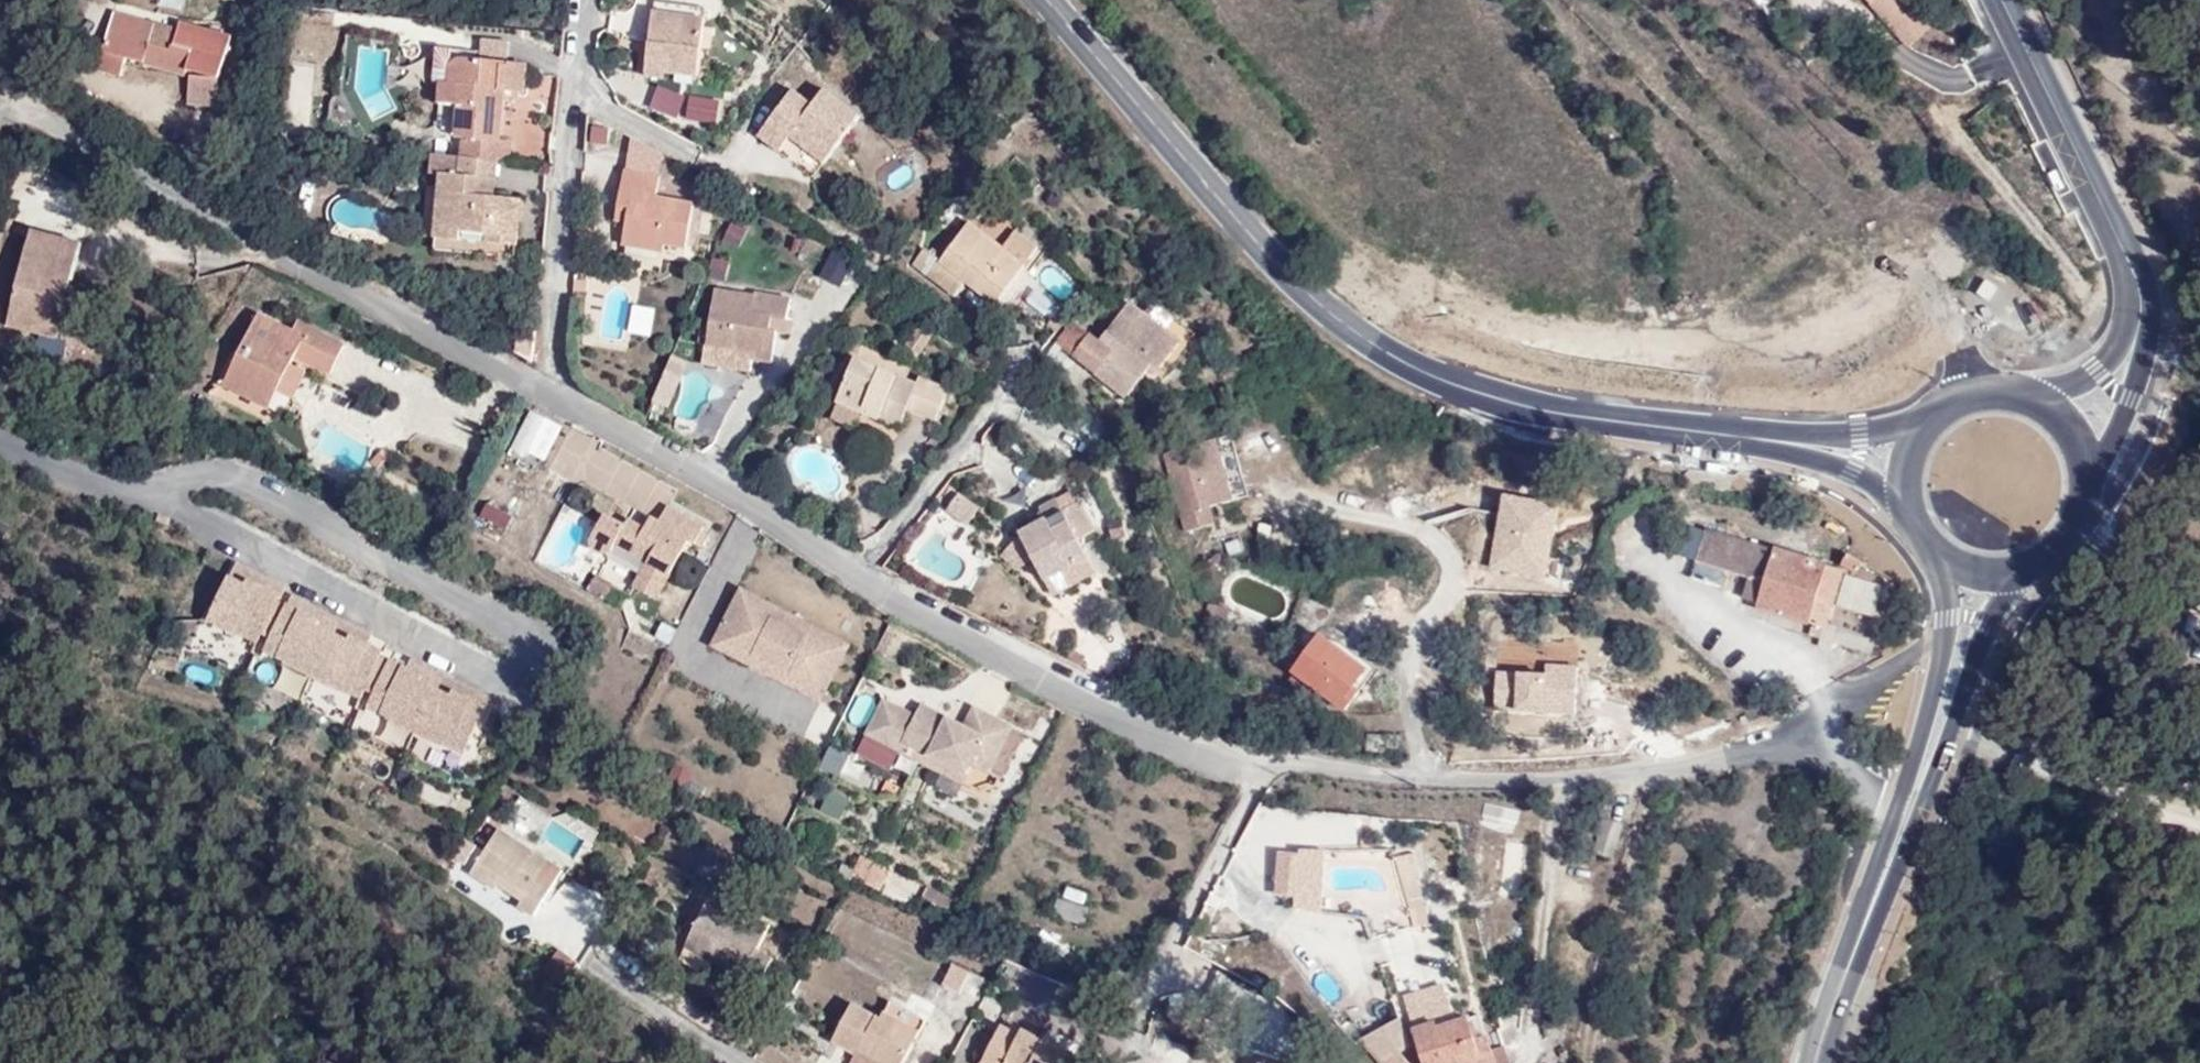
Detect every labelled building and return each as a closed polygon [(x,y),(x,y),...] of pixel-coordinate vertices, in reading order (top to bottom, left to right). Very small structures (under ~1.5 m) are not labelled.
[(1913,38),(1929,60),(1936,55),(1922,33),(1913,38)] [(480,35),(478,50),(505,52),(506,38),(480,35)] [(647,37),(645,49),(698,56),(699,43),(647,37)] [(205,80),(185,73),(182,78),(161,70),(168,53),(131,40),(110,93),(135,103),(142,88),(195,105),(205,80)] [(645,49),(637,113),(658,115),(659,107),(690,111),(698,56),(645,49)] [(182,78),(185,73),(189,60),(168,53),(161,70),(182,78)] [(447,134),(443,168),(422,165),(420,183),(486,191),(497,192),(499,172),(488,171),(494,120),(512,122),(515,96),(494,93),(494,92),(443,86),(440,113),(428,111),(426,131),(447,134)] [(228,132),(231,94),(206,93),(206,131),(228,132)] [(586,121),(586,151),(607,151),(607,121),(586,121)] [(853,149),(820,123),(808,140),(786,123),(750,167),(770,185),(784,169),(816,195),(853,149)] [(428,204),(421,268),(446,271),(447,261),(473,264),(472,274),(503,277),(508,231),(481,227),(465,226),(467,206),(484,208),(486,191),(420,183),(417,202),(428,204)] [(615,204),(609,237),(620,240),(617,255),(613,277),(651,284),(652,278),(675,283),(684,239),(645,232),(649,211),(615,204)] [(467,206),(465,226),(481,227),(484,208),(467,206)] [(722,243),(741,247),(746,222),(727,219),(722,243)] [(52,336),(79,236),(29,223),(3,323),(52,336)] [(609,237),(606,253),(617,255),(620,240),(609,237)] [(840,284),(854,257),(832,246),(818,273),(840,284)] [(724,281),(729,258),(711,255),(707,277),(724,281)] [(955,314),(987,339),(1017,300),(996,283),(963,258),(932,298),(915,285),(904,300),(943,331),(955,314)] [(996,283),(1017,300),(1023,293),(1001,276),(996,283)] [(220,385),(284,413),(306,363),(329,373),(343,339),(256,302),(220,385)] [(563,313),(561,325),(575,325),(576,314),(563,313)] [(697,381),(715,384),(746,389),(745,394),(762,397),(767,366),(774,367),(780,333),(746,328),(746,329),(706,323),(697,381)] [(1136,345),(1169,373),(1178,377),(1187,364),(1144,330),(1136,345)] [(1116,428),(1123,424),(1144,395),(1150,397),(1169,373),(1136,345),(1122,334),(1089,373),(1080,367),(1063,388),(1116,428)] [(1046,370),(1064,349),(1054,341),(1037,361),(1046,370)] [(840,393),(824,438),(847,446),(888,462),(894,446),(921,456),(935,426),(909,413),(907,420),(840,393)] [(544,462),(563,423),(529,407),(510,446),(544,462)] [(553,472),(609,489),(620,453),(564,435),(553,472)] [(847,446),(824,438),(819,452),(841,461),(847,446)] [(1202,478),(1215,465),(1200,472),(1202,478)] [(1238,527),(1215,465),(1202,478),(1222,533),(1238,527)] [(1202,478),(1200,472),(1154,489),(1162,515),(1202,478)] [(1222,533),(1202,478),(1162,515),(1178,568),(1207,560),(1200,540),(1222,533)] [(1540,571),(1554,500),(1504,490),(1489,561),(1540,571)] [(972,520),(976,497),(952,492),(948,516),(972,520)] [(646,527),(605,504),(584,540),(635,569),(627,584),(656,600),(701,519),(663,497),(646,527)] [(485,499),(478,516),(504,528),(512,511),(485,499)] [(952,564),(962,548),(942,533),(929,547),(952,564)] [(1025,547),(1028,553),(1033,562),(1017,569),(1003,576),(1027,622),(1049,609),(1074,596),(1042,539),(1025,547)] [(1033,562),(1028,553),(1013,561),(1017,569),(1033,562)] [(1743,622),(1760,626),(1758,632),(1836,656),(1845,625),(1853,595),(1776,571),(1716,554),(1706,586),(1751,601),(1743,622)] [(226,563),(207,622),(262,639),(281,580),(226,563)] [(796,688),(823,702),(853,644),(802,617),(795,630),(753,608),(760,595),(742,586),(723,623),(741,633),(736,643),(785,669),(790,660),(807,668),(796,688)] [(802,617),(760,595),(753,608),(795,630),(802,617)] [(465,751),(491,687),(281,603),(260,654),(364,695),(359,708),(465,751)] [(723,623),(712,644),(796,688),(807,668),(790,660),(785,669),(736,643),(741,633),(723,623)] [(297,695),(306,673),(285,665),(276,687),(297,695)] [(1369,703),(1316,666),(1287,703),(1343,744),(1343,745),(1358,725),(1357,718),(1369,703)] [(901,707),(885,699),(881,707),(897,715),(901,707)] [(973,764),(1002,778),(1026,732),(976,706),(961,736),(945,728),(950,718),(923,704),(917,715),(901,707),(897,715),(881,707),(868,733),(902,750),(911,755),(915,747),(969,773),(973,764)] [(366,708),(358,725),(397,744),(405,726),(366,708)] [(966,726),(950,718),(945,728),(961,736),(966,726)] [(868,733),(859,752),(892,769),(902,750),(868,733)] [(915,747),(911,755),(964,782),(969,773),(915,747)] [(834,775),(843,756),(829,749),(819,768),(834,775)] [(839,818),(847,796),(827,789),(819,811),(839,818)] [(1605,819),(1595,854),(1613,859),(1624,825),(1605,819)] [(467,868),(532,911),(562,866),(497,823),(467,868)] [(1300,880),(1298,853),(1278,855),(1280,882),(1300,880)] [(882,891),(892,870),(862,855),(852,876),(882,891)] [(950,910),(955,899),(928,886),(923,896),(950,910)] [(709,896),(687,940),(699,947),(704,944),(728,958),(722,966),(737,974),(736,981),(752,987),(768,958),(754,949),(765,927),(709,896)] [(1087,926),(1093,908),(1060,898),(1054,916),(1087,926)] [(1411,909),(1414,928),(1430,925),(1426,905),(1411,909)] [(699,947),(687,940),(683,946),(722,966),(728,958),(704,944),(699,947)] [(975,998),(985,977),(950,961),(941,981),(975,998)] [(880,1012),(916,1031),(921,1021),(887,1002),(880,1012)] [(916,1031),(880,1012),(876,1019),(852,1006),(832,1039),(853,1055),(859,1049),(872,1057),(882,1062),(899,1062),(916,1031)] [(1402,1050),(1413,1045),(1400,1019),(1384,1026),(1402,1050)] [(1488,1036),(1479,1040),(1474,1023),(1470,1025),(1469,1019),(1437,1028),(1435,1023),(1413,1030),(1423,1062),(1496,1062),(1488,1036)] [(1059,1054),(1056,1060),(1036,1048),(1040,1043),(1021,1030),(1016,1040),(998,1028),(979,1062),(1075,1062),(1059,1054)] [(1056,1060),(1059,1054),(1062,1050),(1044,1037),(1040,1043),(1036,1048),(1056,1060)] [(1505,1047),(1493,1050),(1497,1062),(1510,1062),(1505,1047)] [(872,1057),(859,1049),(853,1055),(850,1062),(869,1062),(872,1057)]
